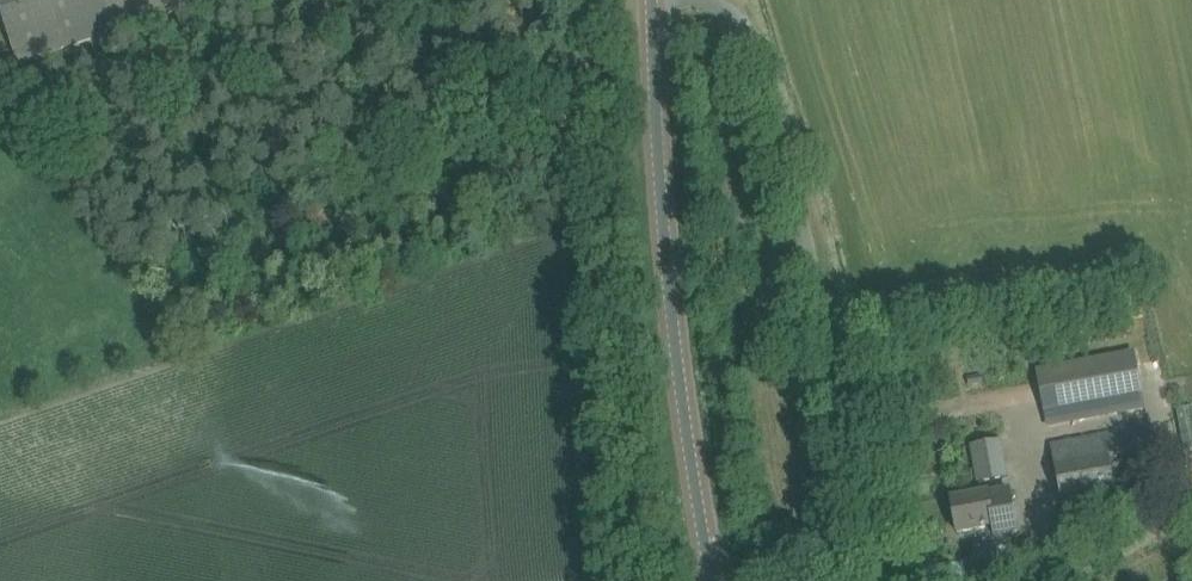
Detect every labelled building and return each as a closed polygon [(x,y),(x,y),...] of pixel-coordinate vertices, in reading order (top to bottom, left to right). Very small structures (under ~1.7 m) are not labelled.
[(19,63),(211,0),(0,0),(0,5),(19,63)] [(1140,396),(1132,354),(1038,372),(1046,414),(1140,396)] [(968,378),(969,385),(969,386),(984,383),(982,375),(968,378)] [(1053,445),(1061,489),(1065,513),(1117,503),(1113,480),(1162,472),(1158,449),(1154,426),(1053,445)] [(973,462),(976,483),(1008,478),(1005,458),(973,462)] [(1009,490),(975,496),(952,500),(957,533),(993,526),(995,535),(1017,531),(1009,490)]
